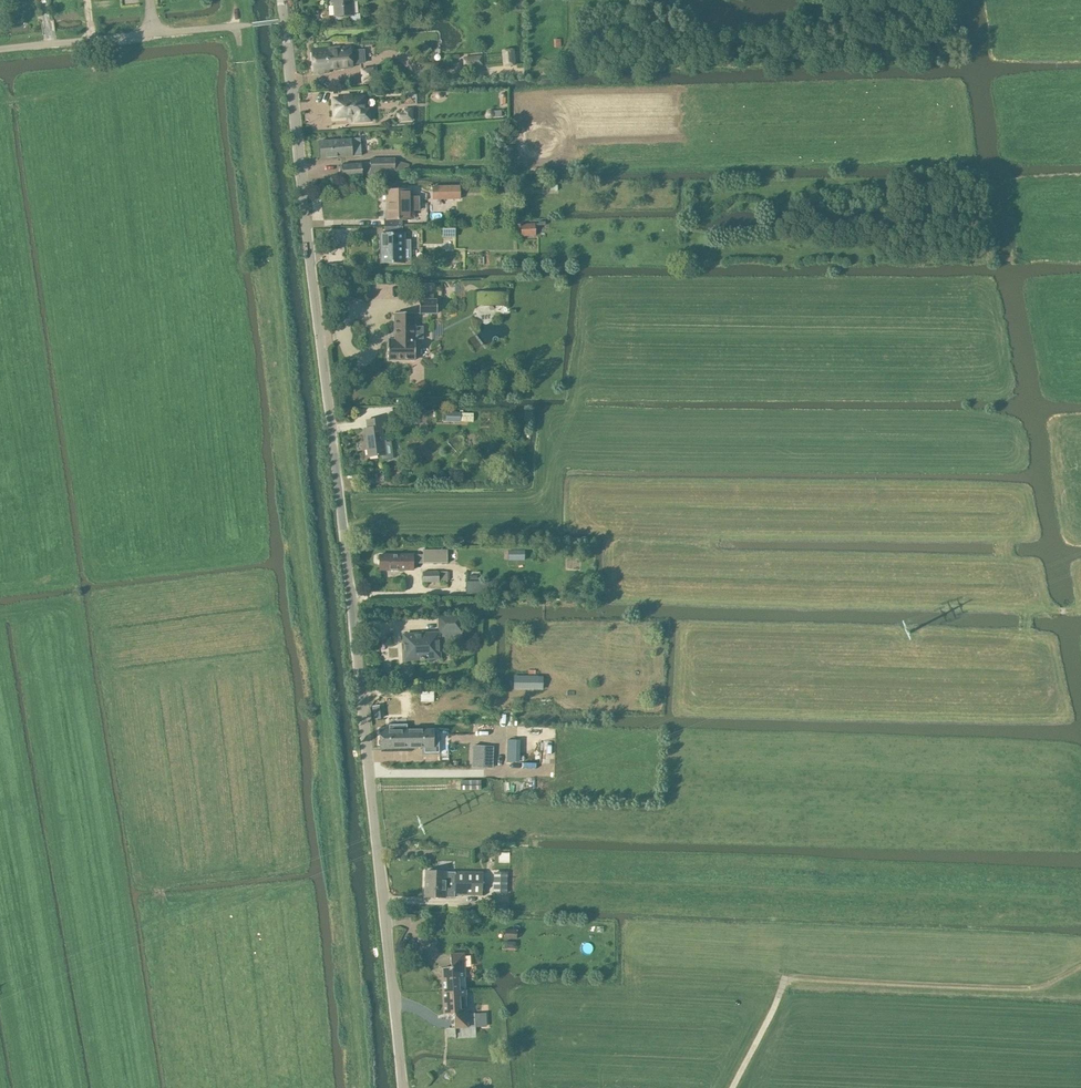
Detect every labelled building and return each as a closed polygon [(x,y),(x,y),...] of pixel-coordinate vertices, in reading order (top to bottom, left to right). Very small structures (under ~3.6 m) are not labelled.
[(352,0),(331,0),(331,2),(333,1),(334,16),(352,15),(352,0)] [(425,44),(418,52),(424,57),(431,49),(425,44)] [(350,46),(311,49),(313,72),(329,71),(329,69),(352,67),(352,62),(362,61),(361,51),(351,52),(350,46)] [(501,50),(503,66),(516,65),(515,49),(501,50)] [(464,68),(483,66),(482,55),(463,57),(464,68)] [(374,68),(361,69),(362,81),(375,80),(374,68)] [(355,121),(370,120),(369,109),(365,110),(364,97),(352,98),(352,95),(344,96),(345,98),(334,99),(335,117),(346,116),(346,115),(354,114),(355,121)] [(399,120),(412,119),(411,108),(405,109),(405,113),(398,114),(399,120)] [(487,111),(486,114),(486,117),(488,119),(491,119),(493,118),(495,116),(495,113),(493,111),(490,110),(487,111)] [(321,158),(352,156),(361,155),(360,138),(351,139),(320,141),(321,158)] [(516,147),(508,147),(500,147),(500,158),(508,158),(508,157),(516,157),(516,147)] [(371,171),(370,176),(401,176),(400,162),(395,162),(395,158),(370,158),(371,171)] [(342,164),(343,178),(363,178),(362,163),(342,164)] [(460,186),(433,187),(433,200),(460,200),(460,186)] [(377,189),(369,190),(369,198),(377,198),(377,189)] [(386,219),(384,219),(384,227),(403,226),(402,219),(411,219),(411,210),(419,210),(419,197),(410,197),(410,190),(386,190),(386,219)] [(535,224),(520,225),(522,238),(536,237),(535,224)] [(384,234),(380,234),(381,263),(405,262),(405,261),(411,261),(411,244),(405,244),(404,240),(404,233),(403,233),(403,226),(384,227),(384,234)] [(506,293),(476,293),(476,307),(506,307),(506,293)] [(437,314),(437,298),(419,298),(419,314),(437,314)] [(414,360),(415,313),(395,312),(394,339),(388,339),(388,359),(414,360)] [(446,413),(446,422),(460,422),(460,413),(446,412),(446,413)] [(366,419),(367,428),(382,426),(382,427),(387,426),(386,417),(366,419)] [(384,446),(382,427),(382,426),(367,428),(365,428),(368,457),(381,455),(381,459),(393,458),(392,453),(391,445),(384,446)] [(423,555),(379,555),(379,570),(413,570),(413,563),(447,563),(447,550),(423,550),(423,555)] [(448,582),(448,572),(423,571),(423,582),(448,582)] [(462,644),(462,632),(462,614),(438,615),(439,633),(439,645),(462,644)] [(439,645),(439,633),(403,635),(405,660),(440,658),(439,645)] [(381,748),(403,747),(403,730),(396,730),(396,727),(388,727),(388,730),(381,730),(381,739),(380,740),(380,746),(381,745),(381,748)] [(433,729),(403,730),(404,747),(425,747),(425,752),(437,751),(437,737),(433,737),(433,729)] [(485,769),(486,747),(474,746),(473,768),(485,769)] [(481,781),(460,781),(460,790),(481,790),(481,781)] [(425,896),(445,897),(455,897),(455,894),(481,895),(482,873),(447,871),(426,871),(425,896)] [(494,872),(493,894),(507,894),(507,873),(494,872)] [(504,939),(516,939),(517,930),(504,929),(504,939)] [(442,992),(466,991),(464,953),(450,954),(451,967),(441,968),(442,992)] [(468,1027),(466,991),(442,992),(444,1015),(454,1016),(454,1028),(468,1027)] [(484,1013),(475,1014),(476,1027),(485,1027),(484,1013)]
